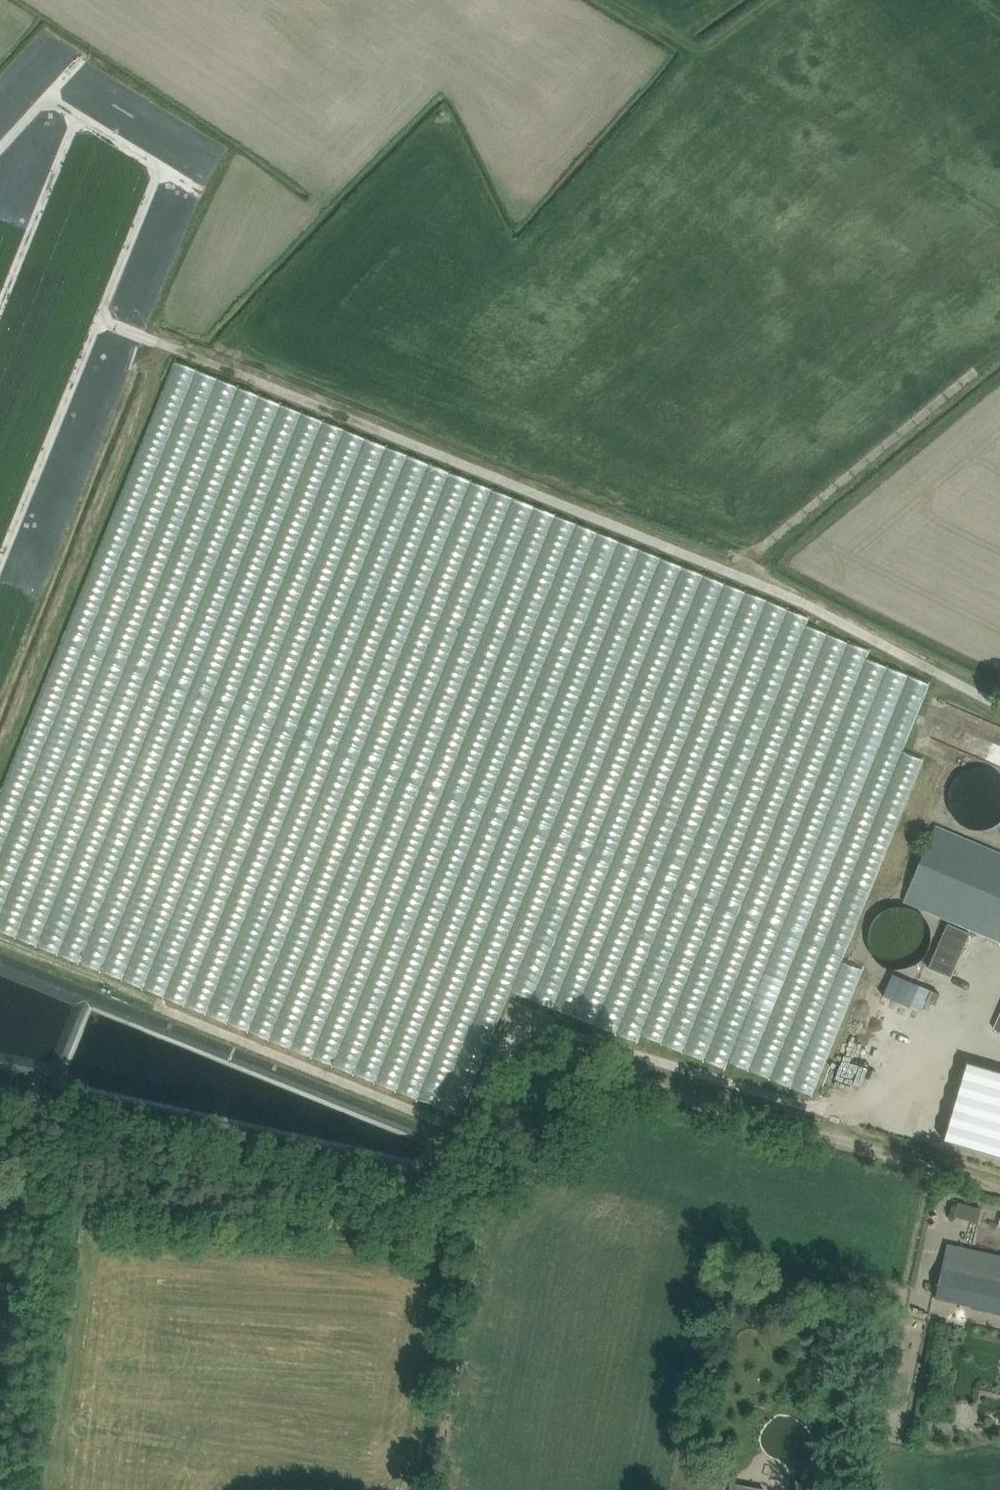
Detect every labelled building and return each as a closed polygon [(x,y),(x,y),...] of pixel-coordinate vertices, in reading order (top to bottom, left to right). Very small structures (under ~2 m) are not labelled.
[(955,774),(939,815),(999,838),(999,791),(955,774)] [(934,828),(927,843),(902,901),(999,944),(999,852),(935,825),(934,828)] [(948,925),(920,1001),(968,1019),(996,942),(948,925)] [(943,1139),(999,1156),(999,1073),(966,1062),(943,1139)] [(959,1204),(955,1216),(977,1222),(980,1210),(959,1204)] [(991,1215),(990,1225),(999,1226),(999,1216),(991,1215)] [(935,1299),(999,1313),(999,1256),(947,1244),(935,1299)]
